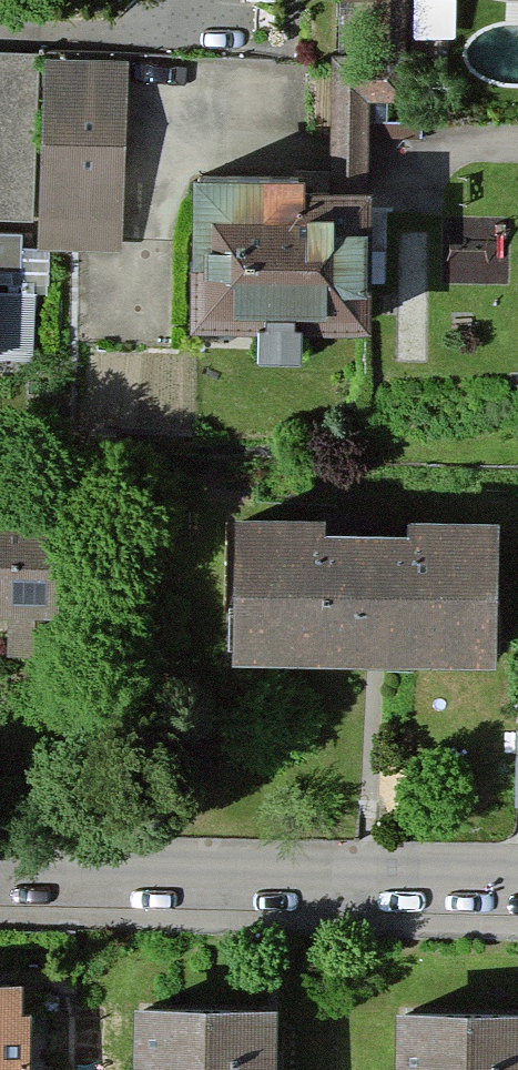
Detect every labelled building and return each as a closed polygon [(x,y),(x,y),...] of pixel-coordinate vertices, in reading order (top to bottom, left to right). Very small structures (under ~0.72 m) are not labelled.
[(364,195),(365,101),(401,101),(403,0),(374,0),(374,60),(333,60),(331,194),(364,195)] [(123,257),(127,65),(0,62),(0,229),(39,230),(39,255),(123,257)] [(331,194),(192,195),(191,329),(364,330),(364,195),(331,194)] [(0,517),(0,623),(64,624),(66,518),(0,517)] [(497,531),(236,522),(232,662),(493,670),(497,531)] [(127,991),(125,1069),(269,1069),(271,995),(127,991)] [(387,995),(387,1069),(517,1069),(517,996),(387,995)] [(0,997),(0,1069),(35,1069),(37,998),(0,997)]
